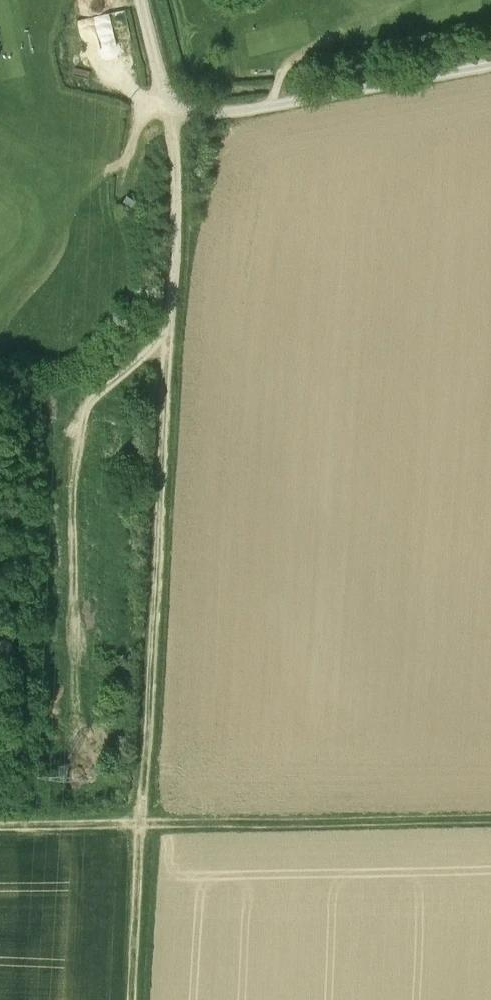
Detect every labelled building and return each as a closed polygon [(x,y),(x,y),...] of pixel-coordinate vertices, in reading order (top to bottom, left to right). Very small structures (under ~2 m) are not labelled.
[(79,19),(89,56),(118,48),(107,11),(79,19)]
